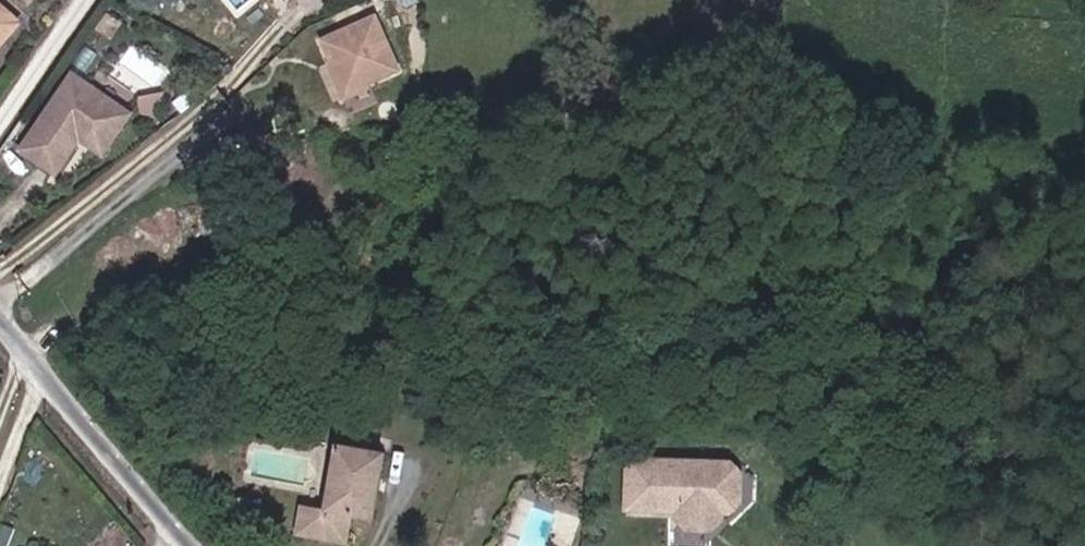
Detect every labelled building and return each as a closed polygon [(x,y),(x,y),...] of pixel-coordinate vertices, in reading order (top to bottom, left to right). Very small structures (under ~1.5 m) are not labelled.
[(373,16),(318,41),(343,95),(398,70),(373,16)] [(13,39),(0,28),(0,55),(13,39)] [(91,164),(120,123),(62,83),(9,159),(44,183),(66,151),(65,146),(70,146),(71,150),(91,164)] [(368,518),(382,452),(334,443),(319,505),(312,537),(340,543),(347,513),(368,518)] [(725,460),(620,457),(619,513),(670,514),(669,528),(716,529),(718,513),(726,513),(740,501),(739,476),(725,460)] [(253,516),(257,494),(238,490),(233,512),(253,516)] [(299,501),(292,533),(312,537),(319,505),(299,501)]
